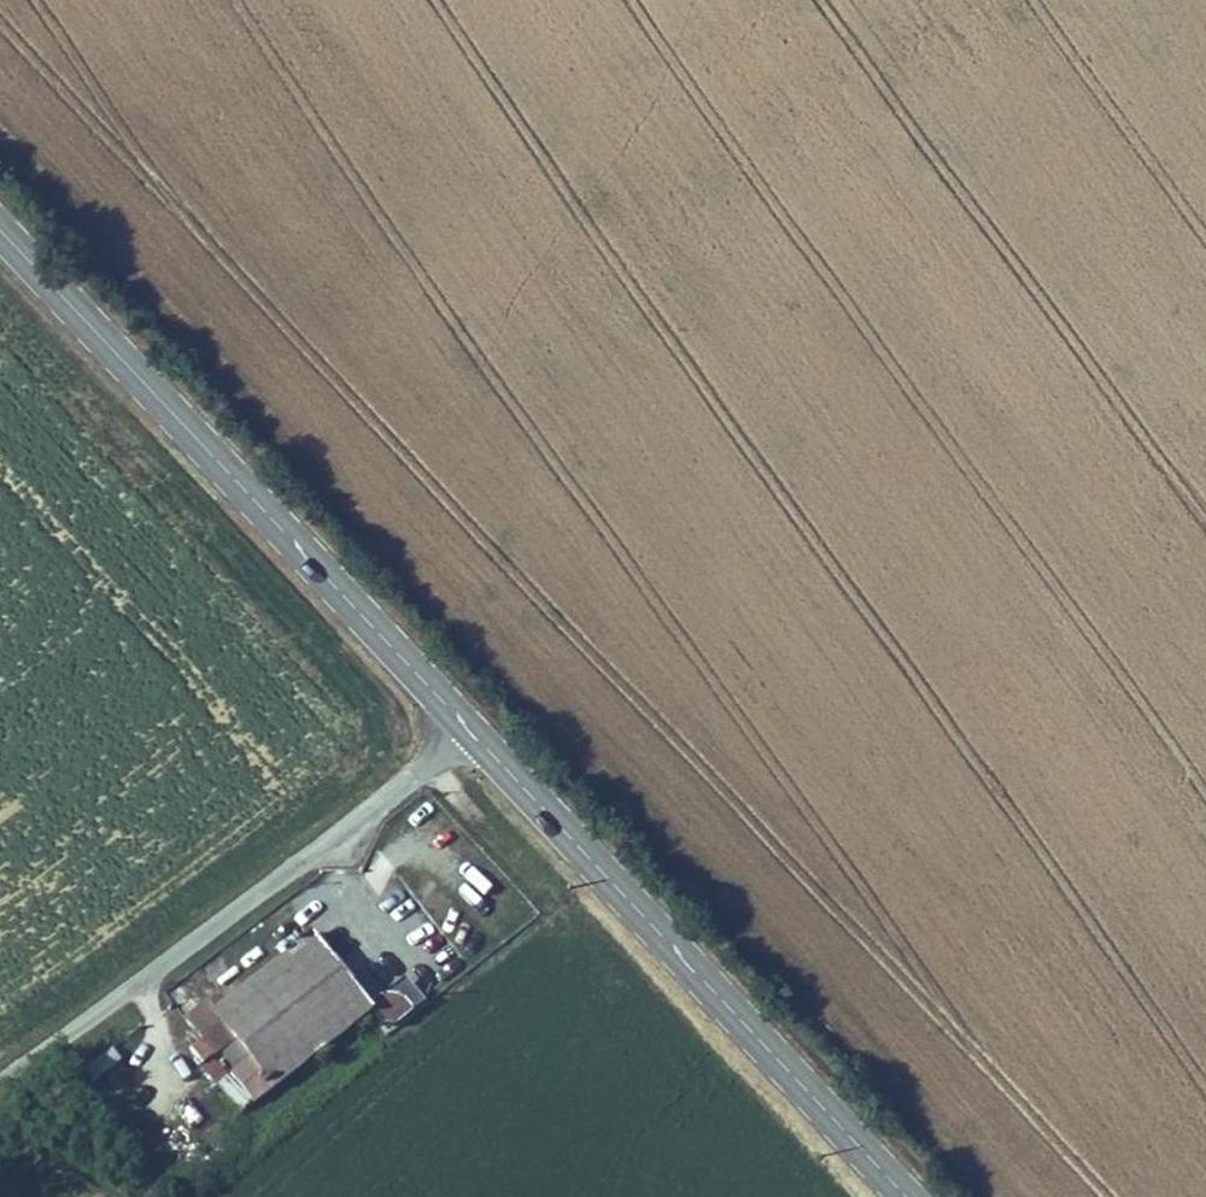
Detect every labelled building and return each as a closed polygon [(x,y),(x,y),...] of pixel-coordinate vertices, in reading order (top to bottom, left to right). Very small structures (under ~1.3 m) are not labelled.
[(272,1054),(295,1081),(410,987),(347,911),(253,988),(247,981),(225,999),(254,1035),(275,1018),(291,1038),(272,1054)] [(109,1046),(80,1070),(92,1084),(121,1060),(109,1046)]
